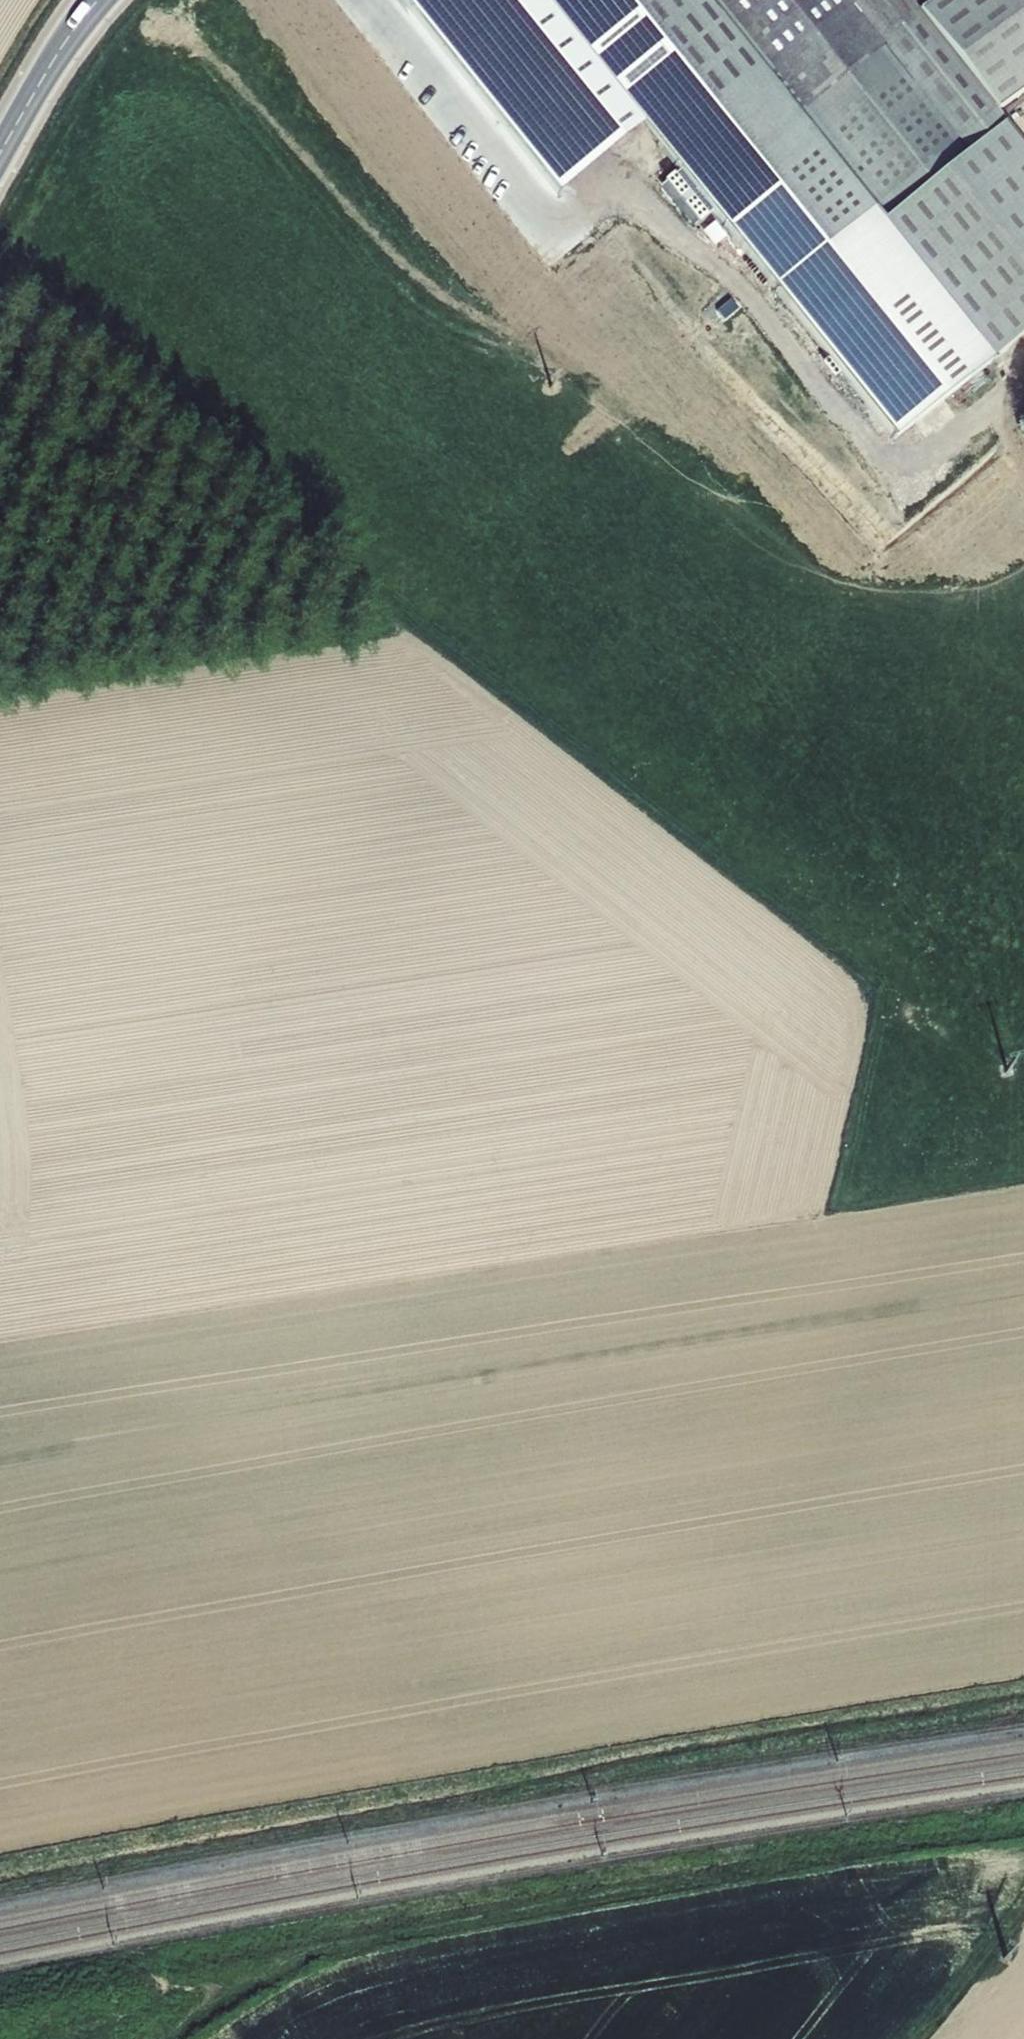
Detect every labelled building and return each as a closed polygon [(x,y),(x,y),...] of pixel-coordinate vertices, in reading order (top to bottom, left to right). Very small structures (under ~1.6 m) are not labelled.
[(541,0),(401,0),(558,198),(642,127),(541,0)] [(642,127),(678,171),(662,184),(682,209),(698,195),(776,292),(883,206),(1004,109),(1023,93),(1023,0),(541,0),(642,127)] [(1004,109),(883,206),(1006,352),(1023,337),(1023,135),(1004,109)] [(950,396),(1006,352),(883,206),(776,292),(895,440),(950,396)]
